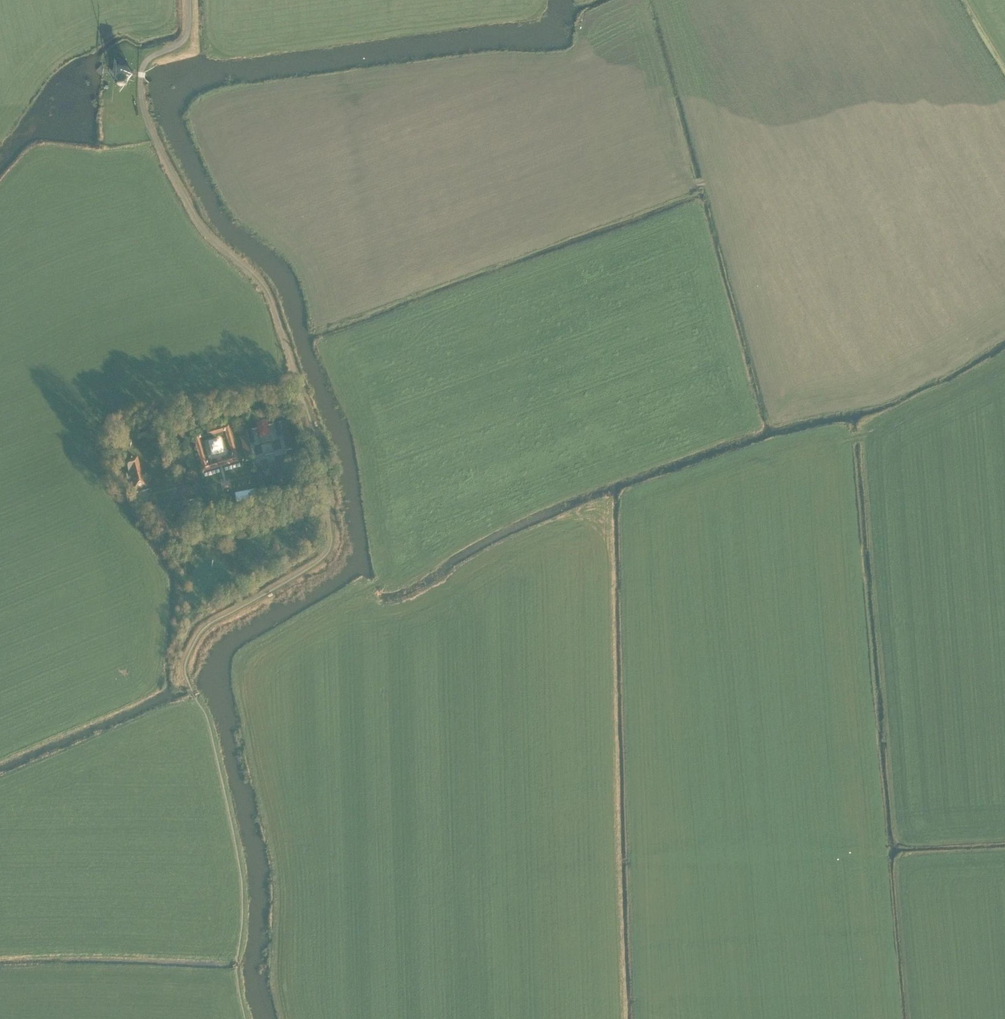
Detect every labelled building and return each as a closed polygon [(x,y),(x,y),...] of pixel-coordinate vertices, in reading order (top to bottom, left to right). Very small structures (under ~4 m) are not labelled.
[(117,79),(123,80),(128,76),(128,69),(125,64),(118,63),(113,67),(113,73),(117,79)] [(277,425),(284,453),(292,450),(286,422),(277,425)] [(256,426),(260,439),(261,444),(271,441),(270,437),(267,423),(256,426)] [(221,467),(239,462),(229,426),(193,437),(203,472),(221,467)] [(240,434),(247,462),(256,460),(249,432),(240,434)] [(208,444),(212,456),(224,453),(220,440),(208,444)] [(254,465),(256,474),(290,465),(287,456),(273,460),(274,465),(268,466),(267,462),(254,465)] [(147,489),(146,486),(144,475),(143,475),(141,470),(139,470),(137,460),(126,462),(128,473),(130,473),(131,480),(130,480),(133,492),(134,491),(135,494),(150,491),(149,488),(147,489)] [(177,503),(179,517),(191,515),(188,501),(177,503)] [(170,533),(156,508),(144,514),(158,539),(170,533)]
